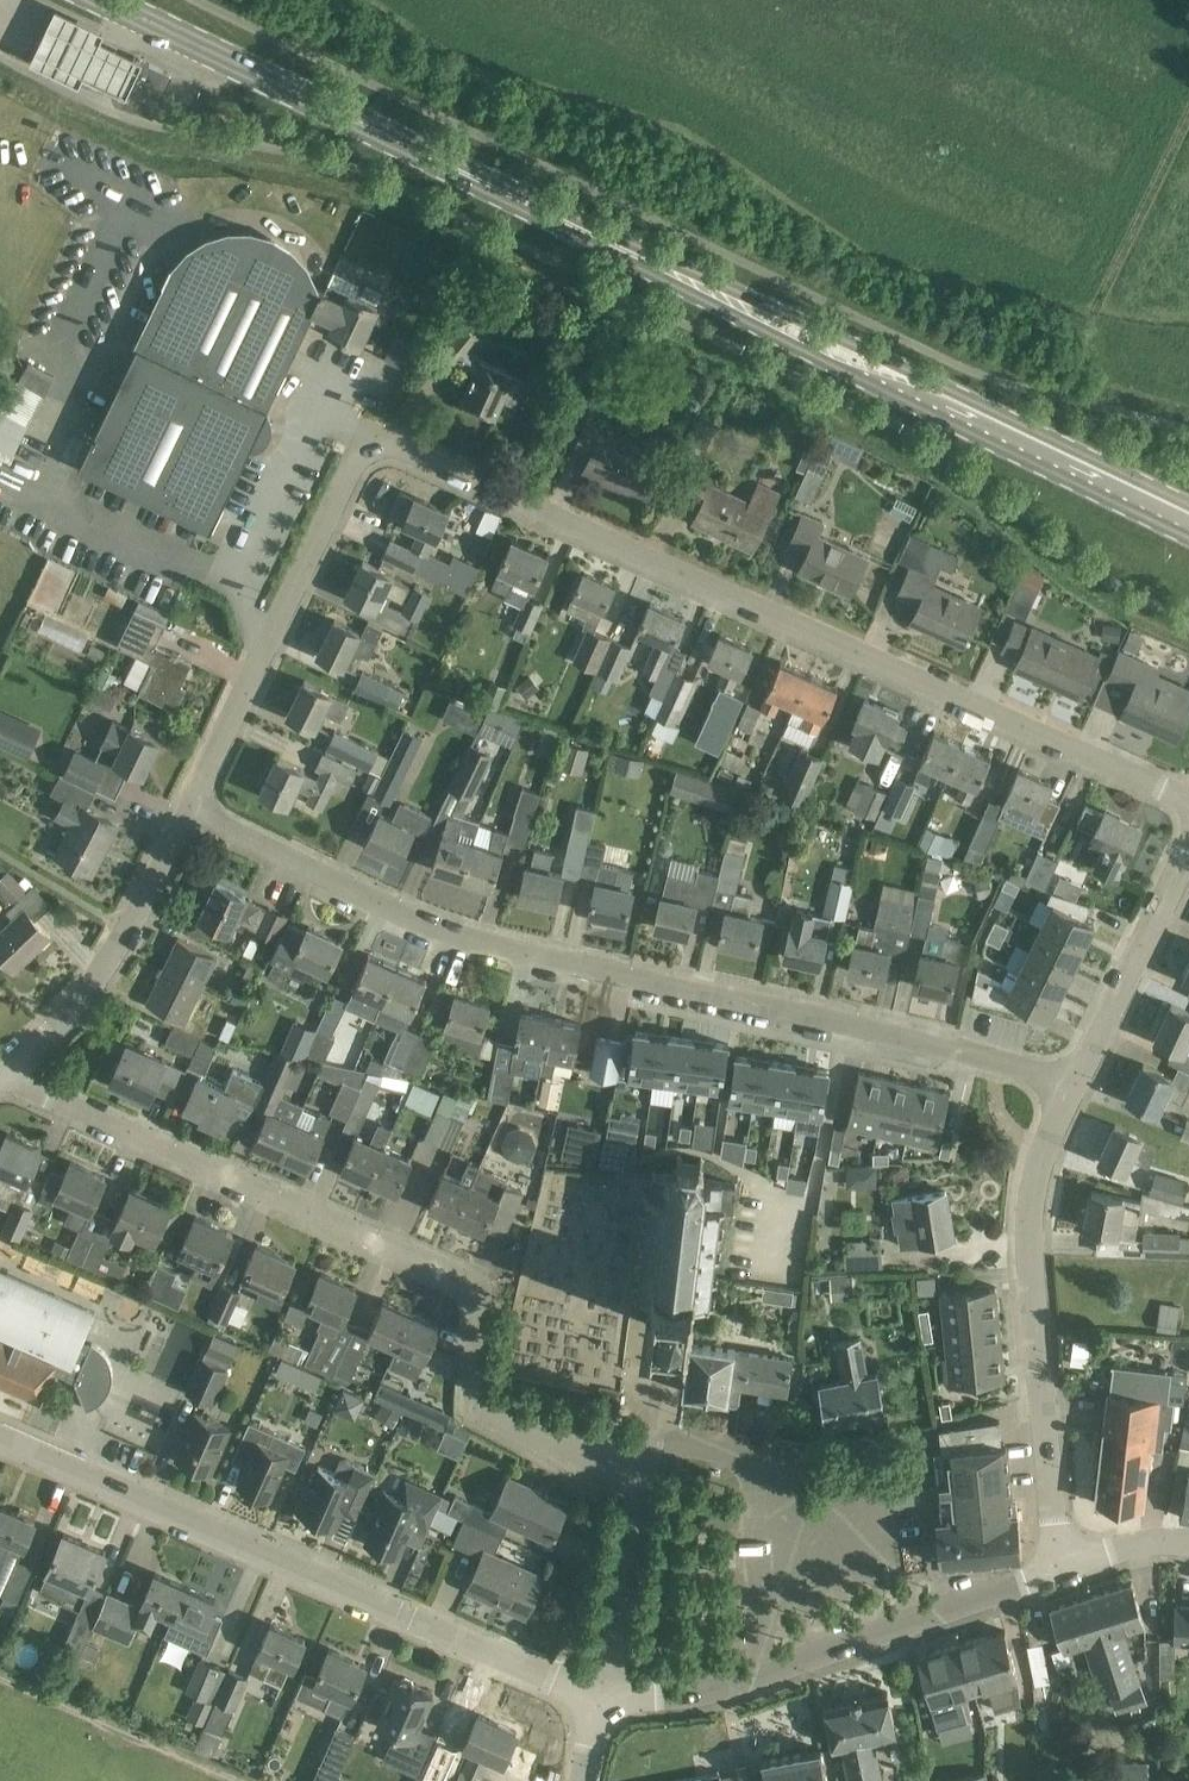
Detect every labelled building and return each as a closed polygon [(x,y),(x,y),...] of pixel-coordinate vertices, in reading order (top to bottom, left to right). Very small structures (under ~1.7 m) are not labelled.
[(63,0),(56,0),(30,50),(81,72),(84,64),(128,84),(143,55),(146,49),(103,29),(105,22),(63,0)] [(138,56),(118,98),(119,99),(153,116),(174,75),(173,75),(149,63),(150,62),(138,56)] [(176,269),(158,307),(81,466),(211,529),(252,445),(260,442),(266,437),(270,429),(270,421),(267,413),(270,408),(269,408),(307,329),(305,329),(309,320),(314,322),(315,320),(332,328),(330,332),(359,345),(378,307),(354,295),(360,284),(334,272),(324,291),(313,286),(304,267),(290,251),(272,240),(251,234),(229,234),(209,241),(191,252),(176,269)] [(513,374),(481,360),(469,350),(480,337),(463,324),(443,350),(459,363),(462,360),(476,371),(463,401),(495,415),(502,398),(515,404),(525,382),(512,376),(513,374)] [(9,462),(14,453),(13,452),(24,426),(53,376),(27,360),(22,368),(0,407),(0,458),(9,462)] [(689,443),(706,450),(715,429),(698,421),(689,443)] [(587,422),(585,425),(575,447),(591,454),(583,472),(646,500),(663,463),(601,435),(604,430),(587,422)] [(825,430),(815,451),(795,496),(810,503),(833,452),(856,462),(863,447),(825,430)] [(698,473),(696,476),(686,498),(701,505),(694,521),(752,549),(779,492),(758,482),(748,502),(712,485),(714,480),(698,473)] [(437,537),(438,533),(448,511),(415,496),(415,498),(400,491),(390,514),(404,521),(404,522),(421,530),(413,549),(390,539),(383,554),(414,568),(422,551),(428,554),(435,536),(437,537)] [(803,515),(800,521),(790,542),(808,550),(799,570),(824,581),(825,578),(852,590),(867,557),(817,534),(821,523),(803,515)] [(959,557),(910,535),(899,560),(911,566),(898,595),(919,604),(912,620),(929,628),(931,626),(965,641),(968,635),(970,636),(983,605),(932,581),(939,565),(952,572),(959,557)] [(513,540),(503,562),(500,569),(492,586),(506,593),(504,597),(521,605),(513,623),(531,631),(543,603),(529,597),(548,556),(513,540)] [(414,568),(413,570),(466,594),(479,567),(453,556),(450,563),(428,554),(422,551),(414,568)] [(58,608),(77,565),(51,554),(32,597),(58,608)] [(392,575),(385,571),(363,561),(347,595),(376,609),(384,592),(403,602),(410,587),(391,577),(392,575)] [(1012,598),(1031,606),(1045,575),(1026,566),(1012,598)] [(596,670),(610,638),(594,631),(603,610),(604,610),(615,586),(584,572),(567,609),(586,618),(582,627),(587,629),(573,659),(596,670)] [(414,586),(402,611),(419,619),(431,594),(414,586)] [(651,603),(641,624),(638,630),(658,639),(650,656),(663,662),(671,645),(673,646),(685,618),(651,603)] [(165,623),(135,609),(117,645),(153,662),(139,691),(176,709),(183,694),(176,691),(179,685),(181,685),(192,662),(177,655),(178,654),(173,651),(172,653),(156,644),(165,623)] [(369,658),(383,628),(368,621),(363,633),(335,620),(318,653),(354,671),(362,655),(369,658)] [(1031,626),(1016,620),(1003,649),(1020,657),(1016,667),(1051,683),(1054,677),(1096,696),(1105,676),(1113,656),(1101,651),(1099,654),(1032,624),(1031,626)] [(720,634),(710,656),(709,659),(726,666),(718,684),(728,688),(731,690),(732,690),(740,673),(741,673),(753,649),(720,634)] [(610,638),(596,670),(617,680),(632,648),(610,638)] [(1105,676),(1096,696),(1093,702),(1147,727),(1149,722),(1177,735),(1188,709),(1188,697),(1153,681),(1158,669),(1118,651),(1107,677),(1105,676)] [(795,705),(809,674),(781,661),(767,693),(768,693),(761,708),(774,714),(781,699),(795,705)] [(676,672),(656,716),(659,717),(674,723),(694,680),(676,672)] [(397,708),(404,693),(361,673),(354,688),(397,708)] [(809,674),(795,705),(789,721),(816,733),(823,718),(824,718),(838,687),(809,674)] [(537,689),(527,677),(516,686),(526,697),(537,689)] [(332,694),(326,691),(305,680),(288,714),(315,728),(323,711),(340,720),(348,705),(331,697),(332,694)] [(730,692),(731,690),(728,688),(719,684),(717,689),(719,690),(715,697),(712,703),(713,703),(703,725),(726,736),(744,698),(730,692)] [(453,692),(444,716),(514,745),(524,722),(453,692)] [(885,704),(884,708),(865,699),(854,724),(859,726),(851,743),(868,751),(880,756),(888,739),(899,745),(906,729),(895,724),(899,714),(896,713),(897,710),(885,704)] [(45,727),(6,708),(0,720),(0,741),(30,756),(45,727)] [(680,726),(674,723),(659,717),(652,732),(673,741),(680,726)] [(129,729),(112,720),(100,745),(102,746),(96,759),(75,748),(63,772),(95,788),(105,767),(125,777),(129,768),(144,775),(160,741),(130,726),(129,729)] [(752,731),(736,724),(729,742),(730,742),(726,751),(741,758),(752,731)] [(423,735),(404,726),(389,758),(381,775),(380,778),(374,792),(373,794),(374,794),(373,795),(390,803),(423,735)] [(949,774),(963,743),(935,731),(921,762),(922,762),(915,777),(928,783),(935,768),(949,774)] [(389,758),(335,732),(327,748),(345,757),(344,757),(357,763),(381,775),(389,758)] [(493,755),(471,743),(450,786),(472,797),(493,755)] [(992,756),(963,743),(949,774),(963,781),(956,796),(969,802),(976,787),(978,787),(992,756)] [(800,748),(781,792),(804,802),(823,758),(800,748)] [(355,768),(357,763),(344,757),(343,761),(324,752),(316,768),(322,771),(318,780),(303,773),(305,770),(278,757),(261,792),(288,805),(297,787),(311,794),(308,801),(323,808),(337,779),(350,785),(357,769),(355,768)] [(1052,783),(1019,769),(1008,793),(1009,794),(1005,802),(1021,809),(1017,818),(1048,832),(1061,803),(1046,796),(1052,783)] [(363,786),(374,792),(380,778),(381,775),(371,770),(363,786)] [(676,770),(669,791),(699,801),(706,780),(676,770)] [(91,873),(107,843),(118,824),(85,807),(93,792),(60,775),(50,792),(63,799),(53,817),(69,826),(55,853),(91,873)] [(916,785),(896,776),(883,807),(902,816),(916,785)] [(857,779),(846,804),(874,817),(886,792),(857,779)] [(776,786),(762,781),(758,791),(772,797),(776,786)] [(541,793),(522,787),(511,819),(530,825),(541,793)] [(433,818),(420,811),(405,804),(396,821),(380,813),(366,842),(400,859),(414,830),(425,835),(433,818)] [(570,838),(588,842),(595,810),(577,805),(570,838)] [(1104,813),(1086,805),(1078,822),(1095,831),(1091,839),(1105,846),(1096,866),(1117,876),(1140,829),(1120,819),(1121,816),(1106,809),(1104,813)] [(432,869),(463,879),(474,843),(479,823),(451,814),(445,833),(444,833),(432,869)] [(982,814),(962,860),(979,867),(999,821),(982,814)] [(935,853),(945,835),(928,826),(918,844),(935,853)] [(474,843),(463,879),(492,888),(504,853),(503,852),(509,833),(496,829),(490,848),(474,843)] [(606,846),(588,842),(580,879),(582,879),(583,873),(598,876),(590,912),(592,913),(591,917),(593,921),(605,924),(608,921),(609,917),(626,921),(633,891),(630,890),(634,872),(602,864),(606,846)] [(526,866),(525,873),(519,896),(556,905),(563,875),(549,872),(553,853),(535,849),(531,867),(526,866)] [(699,864),(671,857),(668,873),(666,873),(654,927),(689,935),(697,898),(711,902),(710,907),(713,908),(721,875),(726,850),(724,849),(718,874),(698,870),(699,864)] [(726,850),(721,875),(713,908),(726,911),(719,942),(756,950),(763,919),(749,916),(753,897),(736,893),(745,854),(726,850)] [(1038,852),(1025,880),(1045,889),(1058,861),(1038,852)] [(928,856),(917,905),(911,931),(926,935),(914,986),(951,994),(958,961),(957,961),(961,941),(945,938),(948,928),(929,924),(940,874),(949,870),(951,862),(928,856)] [(27,890),(1,863),(0,864),(0,896),(10,906),(27,890)] [(834,865),(832,878),(824,912),(845,917),(853,883),(850,882),(853,869),(834,865)] [(1015,894),(1020,884),(1006,878),(1002,887),(1015,894)] [(275,939),(286,916),(269,908),(268,910),(245,899),(246,897),(217,883),(202,914),(198,911),(190,928),(210,937),(216,924),(230,930),(238,915),(262,926),(259,932),(275,939)] [(1039,926),(1083,947),(1094,923),(1085,918),(1092,904),(1053,891),(1047,901),(1051,903),(1039,926)] [(905,956),(911,931),(917,905),(881,897),(873,928),(859,925),(848,971),(884,979),(889,953),(905,956)] [(34,920),(24,909),(0,932),(0,956),(14,971),(51,937),(34,920)] [(790,927),(789,933),(784,956),(820,964),(827,936),(809,932),(813,913),(797,909),(793,928),(790,927)] [(994,922),(990,930),(1004,937),(1008,929),(994,922)] [(305,933),(288,924),(272,957),(276,959),(268,976),(285,984),(290,974),(304,981),(312,964),(328,971),(342,943),(308,927),(305,933)] [(1028,949),(1071,970),(1083,947),(1039,926),(1028,949)] [(1004,937),(990,930),(985,939),(1000,946),(1004,937)] [(162,970),(202,989),(217,958),(178,938),(162,970)] [(1028,949),(1017,971),(1061,991),(1071,970),(1028,949)] [(379,1011),(398,967),(369,955),(350,999),(347,1002),(345,1006),(375,1019),(379,1011)] [(249,963),(242,977),(252,982),(259,968),(249,963)] [(427,980),(398,967),(379,1011),(408,1024),(427,980)] [(1061,991),(1017,971),(1008,991),(988,982),(991,975),(978,969),(972,999),(1032,1013),(1034,1009),(1049,1017),(1061,991)] [(186,1021),(202,989),(162,970),(147,1002),(186,1021)] [(480,1054),(495,1057),(498,1039),(486,1037),(486,1035),(481,1033),(490,1003),(456,992),(446,1024),(440,1044),(480,1056),(480,1054)] [(234,993),(231,1000),(244,1007),(247,999),(234,993)] [(347,1002),(333,995),(317,1029),(332,1036),(345,1006),(347,1002)] [(1172,1004),(1156,1039),(1184,1052),(1188,1040),(1188,1012),(1172,1004)] [(498,1039),(495,1057),(497,1058),(489,1098),(508,1102),(515,1070),(510,1070),(511,1064),(524,1066),(527,1050),(544,1054),(552,1018),(522,1012),(516,1044),(499,1041),(499,1039),(498,1039)] [(581,1024),(552,1018),(544,1054),(541,1073),(553,1075),(556,1056),(574,1060),(581,1024)] [(420,1034),(404,1027),(388,1063),(404,1070),(420,1034)] [(193,1055),(200,1040),(174,1028),(167,1043),(193,1055)] [(332,1036),(317,1029),(304,1059),(323,1063),(324,1062),(324,1063),(336,1038),(332,1036)] [(659,1034),(635,1031),(629,1080),(652,1083),(659,1034)] [(420,1077),(436,1041),(420,1034),(404,1070),(420,1077)] [(675,1086),(682,1038),(659,1034),(652,1083),(675,1086)] [(598,1038),(593,1064),(590,1074),(617,1080),(624,1043),(598,1038)] [(698,1089),(704,1041),(682,1038),(675,1086),(698,1089)] [(216,1047),(200,1040),(189,1066),(205,1073),(216,1047)] [(728,1044),(704,1041),(698,1089),(721,1092),(728,1044)] [(165,1062),(166,1061),(128,1044),(111,1081),(150,1098),(154,1088),(174,1098),(186,1071),(165,1062)] [(299,1057),(277,1052),(263,1082),(284,1091),(299,1057)] [(760,1059),(737,1055),(729,1104),(753,1108),(760,1059)] [(775,1111),(783,1063),(760,1059),(753,1108),(775,1111)] [(369,1072),(366,1071),(324,1063),(324,1062),(323,1063),(322,1063),(317,1074),(341,1084),(329,1112),(348,1120),(366,1078),(369,1072)] [(798,1115),(806,1066),(783,1063),(775,1111),(798,1115)] [(1179,1067),(1174,1078),(1144,1064),(1128,1098),(1158,1112),(1166,1096),(1183,1104),(1188,1090),(1188,1072),(1179,1067)] [(829,1070),(806,1066),(798,1115),(796,1129),(820,1132),(829,1070)] [(225,1089),(199,1078),(186,1107),(205,1115),(202,1121),(223,1130),(229,1117),(245,1125),(264,1083),(233,1070),(225,1089)] [(878,1132),(890,1079),(859,1072),(846,1125),(878,1132)] [(379,1083),(366,1078),(348,1120),(361,1126),(379,1083)] [(878,1132),(907,1139),(921,1086),(890,1079),(878,1132)] [(414,1081),(405,1103),(431,1114),(440,1092),(414,1081)] [(907,1139),(939,1146),(951,1093),(921,1086),(907,1139)] [(436,1144),(457,1097),(446,1092),(425,1139),(436,1144)] [(460,1092),(457,1097),(436,1144),(451,1150),(474,1098),(460,1092)] [(281,1156),(303,1107),(287,1100),(288,1098),(276,1093),(253,1144),(281,1156)] [(304,1107),(303,1107),(281,1156),(310,1169),(332,1118),(320,1113),(319,1116),(303,1108),(304,1107)] [(1186,1118),(1179,1137),(1188,1140),(1188,1119),(1186,1118)] [(370,1140),(357,1134),(342,1168),(346,1170),(343,1175),(357,1182),(360,1176),(370,1180),(385,1146),(393,1129),(378,1122),(370,1140)] [(1141,1137),(1137,1135),(1115,1125),(1099,1159),(1125,1171),(1131,1158),(1148,1166),(1157,1149),(1139,1141),(1141,1137)] [(691,1141),(693,1128),(683,1126),(681,1139),(691,1141)] [(656,1146),(657,1133),(647,1132),(645,1145),(656,1146)] [(4,1141),(0,1150),(0,1191),(2,1191),(0,1195),(0,1197),(16,1204),(4,1231),(20,1238),(33,1208),(18,1202),(42,1149),(7,1133),(4,1141)] [(694,1134),(692,1145),(712,1147),(713,1136),(694,1134)] [(605,1139),(599,1166),(630,1169),(635,1144),(606,1139),(605,1139)] [(953,1143),(943,1140),(939,1155),(949,1158),(953,1143)] [(745,1159),(747,1145),(737,1144),(735,1157),(745,1159)] [(756,1160),(758,1147),(747,1145),(745,1159),(756,1160)] [(412,1159),(385,1146),(370,1180),(397,1193),(412,1159)] [(829,1161),(839,1163),(842,1149),(831,1147),(829,1161)] [(888,1163),(888,1152),(873,1153),(873,1163),(888,1163)] [(656,1174),(655,1172),(653,1173),(655,1175),(652,1197),(645,1196),(633,1293),(656,1296),(653,1316),(647,1322),(649,1325),(656,1320),(686,1324),(692,1330),(695,1327),(690,1321),(691,1309),(703,1311),(704,1302),(715,1303),(726,1208),(733,1209),(736,1185),(719,1183),(719,1182),(713,1181),(713,1180),(707,1179),(700,1167),(704,1161),(702,1159),(698,1166),(684,1164),(681,1157),(678,1158),(681,1165),(665,1175),(659,1174),(659,1175),(656,1174)] [(65,1223),(79,1229),(82,1230),(91,1210),(106,1177),(71,1162),(64,1177),(50,1171),(39,1195),(53,1201),(56,1195),(74,1202),(65,1223)] [(788,1178),(791,1164),(780,1163),(778,1176),(788,1178)] [(429,1207),(457,1219),(479,1168),(469,1164),(461,1181),(444,1173),(429,1207)] [(799,1179),(801,1166),(791,1164),(788,1178),(799,1179)] [(849,1166),(850,1185),(876,1184),(875,1165),(849,1166)] [(479,1168),(457,1219),(484,1231),(487,1225),(505,1232),(523,1191),(507,1184),(509,1181),(479,1168)] [(1182,1201),(1187,1183),(1155,1174),(1150,1192),(1182,1201)] [(117,1225),(113,1234),(132,1243),(136,1234),(156,1243),(157,1239),(168,1244),(180,1214),(169,1209),(170,1206),(132,1189),(118,1219),(116,1225),(117,1225)] [(946,1191),(922,1195),(892,1199),(894,1213),(892,1214),(895,1232),(897,1231),(899,1246),(953,1238),(946,1191)] [(1116,1196),(1092,1191),(1089,1208),(1086,1207),(1082,1209),(1080,1222),(1082,1225),(1086,1226),(1085,1228),(1135,1238),(1138,1220),(1143,1221),(1145,1211),(1188,1219),(1188,1206),(1142,1192),(1140,1200),(1116,1196)] [(195,1217),(186,1239),(180,1251),(200,1259),(193,1274),(212,1283),(225,1252),(233,1234),(195,1217)] [(1143,1231),(1142,1253),(1188,1255),(1188,1236),(1180,1235),(1180,1232),(1143,1231)] [(93,1240),(78,1233),(66,1258),(82,1265),(93,1240)] [(103,1256),(109,1242),(95,1236),(93,1240),(82,1265),(119,1281),(126,1266),(103,1256)] [(232,1236),(225,1252),(236,1257),(243,1241),(232,1236)] [(258,1245),(248,1266),(244,1276),(263,1285),(256,1299),(274,1307),(281,1293),(282,1293),(296,1262),(258,1245)] [(882,1268),(880,1251),(845,1255),(846,1271),(882,1268)] [(177,1273),(158,1264),(145,1294),(164,1302),(177,1273)] [(40,1398),(51,1371),(67,1377),(68,1373),(77,1377),(75,1381),(85,1409),(95,1405),(103,1398),(109,1390),(113,1380),(113,1372),(111,1365),(107,1356),(101,1348),(92,1343),(84,1339),(95,1313),(0,1271),(0,1381),(40,1398)] [(333,1377),(345,1350),(330,1344),(341,1320),(342,1321),(356,1288),(322,1273),(309,1300),(295,1294),(284,1317),(302,1325),(310,1307),(325,1313),(318,1328),(320,1329),(310,1351),(275,1336),(268,1351),(293,1362),(294,1360),(332,1377),(333,1377)] [(241,1293),(223,1286),(211,1314),(228,1322),(241,1293)] [(1005,1381),(996,1287),(941,1292),(951,1386),(1005,1381)] [(397,1347),(412,1313),(384,1300),(370,1331),(356,1324),(345,1350),(333,1377),(332,1377),(331,1379),(348,1386),(361,1357),(359,1357),(369,1335),(397,1347)] [(1181,1329),(1183,1304),(1161,1302),(1159,1328),(1181,1329)] [(929,1309),(918,1311),(922,1341),(933,1340),(929,1309)] [(441,1326),(412,1313),(397,1347),(389,1364),(417,1377),(425,1360),(441,1326)] [(214,1334),(204,1358),(218,1364),(227,1368),(238,1345),(214,1334)] [(867,1374),(860,1338),(837,1342),(844,1379),(821,1384),(829,1424),(885,1413),(877,1372),(867,1374)] [(732,1403),(735,1404),(737,1403),(739,1400),(741,1386),(788,1393),(793,1359),(691,1343),(684,1392),(729,1399),(731,1402),(732,1403)] [(213,1404),(229,1369),(227,1368),(218,1364),(204,1358),(203,1357),(187,1392),(213,1404)] [(1171,1372),(1112,1365),(1112,1366),(1116,1367),(1113,1394),(1108,1394),(1095,1503),(1143,1508),(1147,1471),(1149,1471),(1151,1448),(1162,1449),(1165,1428),(1171,1428),(1174,1402),(1167,1402),(1171,1372)] [(381,1382),(373,1398),(382,1402),(400,1409),(404,1411),(428,1422),(435,1406),(381,1382)] [(364,1414),(364,1396),(337,1396),(337,1414),(364,1414)] [(950,1401),(939,1403),(942,1420),(953,1417),(950,1401)] [(310,1408),(305,1421),(317,1426),(323,1413),(310,1408)] [(211,1474),(231,1428),(196,1413),(176,1459),(211,1474)] [(972,1562),(1022,1557),(1018,1514),(1014,1515),(1007,1445),(1002,1446),(1000,1420),(940,1430),(942,1451),(935,1452),(938,1484),(933,1484),(934,1493),(939,1493),(942,1522),(937,1522),(939,1541),(935,1541),(937,1562),(941,1561),(941,1565),(945,1565),(945,1568),(973,1566),(972,1562)] [(305,1446),(250,1421),(236,1451),(251,1458),(238,1486),(269,1499),(285,1464),(296,1469),(305,1446)] [(451,1428),(443,1445),(462,1454),(470,1437),(451,1428)] [(336,1529),(343,1512),(356,1518),(356,1519),(357,1520),(377,1474),(345,1460),(338,1463),(334,1473),(319,1466),(299,1512),(308,1517),(308,1519),(311,1522),(315,1525),(319,1526),(324,1526),(325,1524),(336,1529)] [(1188,1474),(1180,1517),(1188,1519),(1188,1474)] [(453,1502),(443,1497),(438,1507),(465,1519),(503,1536),(510,1521),(552,1540),(555,1532),(557,1533),(559,1529),(557,1529),(568,1503),(509,1477),(494,1512),(456,1495),(453,1502)] [(438,1507),(443,1497),(407,1481),(400,1497),(384,1490),(370,1523),(374,1525),(366,1542),(398,1556),(414,1520),(429,1527),(438,1507)] [(0,1512),(0,1570),(5,1559),(5,1558),(7,1553),(19,1558),(24,1546),(25,1547),(36,1522),(34,1521),(37,1515),(22,1508),(19,1515),(2,1507),(0,1512)] [(503,1536),(465,1519),(454,1544),(479,1555),(480,1551),(484,1553),(470,1586),(508,1603),(506,1607),(526,1615),(543,1577),(495,1554),(503,1536)] [(64,1534),(55,1555),(48,1571),(49,1571),(40,1591),(81,1609),(89,1589),(90,1589),(106,1552),(64,1534)] [(15,1560),(0,1593),(17,1601),(32,1568),(15,1560)] [(175,1617),(188,1588),(156,1574),(141,1608),(109,1594),(95,1624),(129,1639),(137,1621),(151,1627),(159,1610),(175,1617)] [(1132,1582),(1052,1608),(1059,1630),(1064,1645),(1064,1646),(1065,1649),(1068,1648),(1094,1640),(1115,1706),(1117,1712),(1128,1708),(1146,1702),(1123,1630),(1145,1623),(1132,1582)] [(217,1600),(188,1588),(175,1617),(169,1631),(208,1648),(222,1617),(212,1612),(217,1600)] [(1177,1607),(1176,1640),(1160,1639),(1159,1677),(1175,1677),(1176,1643),(1188,1643),(1188,1607),(1177,1607)] [(77,1617),(65,1645),(81,1652),(93,1624),(77,1617)] [(271,1624),(262,1646),(251,1671),(282,1685),(291,1665),(294,1666),(306,1639),(271,1624)] [(1006,1631),(952,1646),(966,1693),(989,1687),(995,1710),(1021,1703),(1018,1679),(1018,1678),(1006,1631)] [(1046,1640),(1033,1642),(1038,1679),(1051,1677),(1046,1640)] [(966,1693),(952,1646),(917,1656),(937,1726),(972,1716),(966,1693)] [(329,1650),(320,1671),(315,1681),(333,1689),(325,1708),(343,1716),(351,1697),(352,1697),(366,1666),(329,1650)] [(219,1689),(227,1671),(200,1659),(187,1691),(208,1700),(213,1686),(219,1689)] [(227,1671),(219,1689),(214,1701),(215,1701),(194,1751),(203,1755),(205,1750),(215,1754),(247,1679),(227,1671)] [(402,1679),(401,1681),(396,1678),(386,1701),(388,1702),(379,1723),(396,1731),(384,1759),(418,1774),(433,1741),(417,1734),(434,1695),(413,1686),(414,1684),(413,1680),(406,1677),(402,1679)] [(893,1715),(888,1692),(826,1705),(834,1747),(843,1745),(850,1780),(883,1780),(874,1739),(897,1734),(893,1715)] [(469,1737),(466,1745),(475,1749),(465,1771),(463,1770),(458,1780),(488,1780),(480,1777),(490,1756),(504,1762),(517,1732),(479,1715),(469,1737)] [(337,1727),(312,1780),(336,1780),(356,1736),(337,1727)] [(720,1780),(828,1780),(822,1749),(763,1760),(764,1766),(721,1775),(721,1773),(718,1773),(720,1780)] [(1147,1762),(1091,1761),(1090,1780),(1147,1780),(1147,1762)] [(718,1773),(679,1780),(720,1780),(718,1773)]
